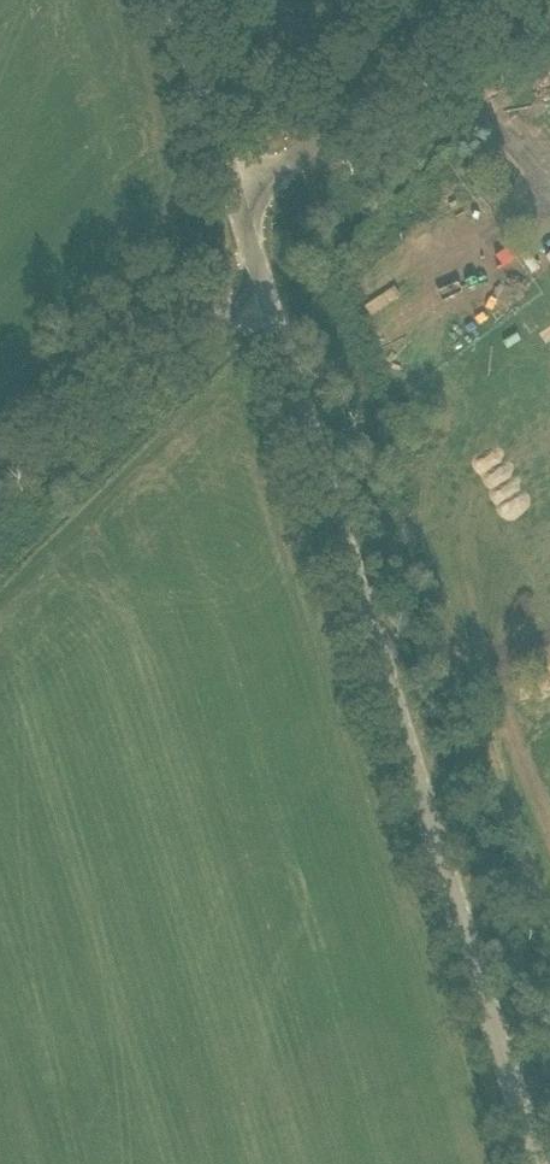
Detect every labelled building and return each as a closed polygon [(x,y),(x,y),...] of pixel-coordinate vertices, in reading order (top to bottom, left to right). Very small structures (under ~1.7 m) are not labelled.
[(536,277),(541,290),(521,297),(516,283),(476,298),(489,335),(549,313),(549,272),(536,277)]
